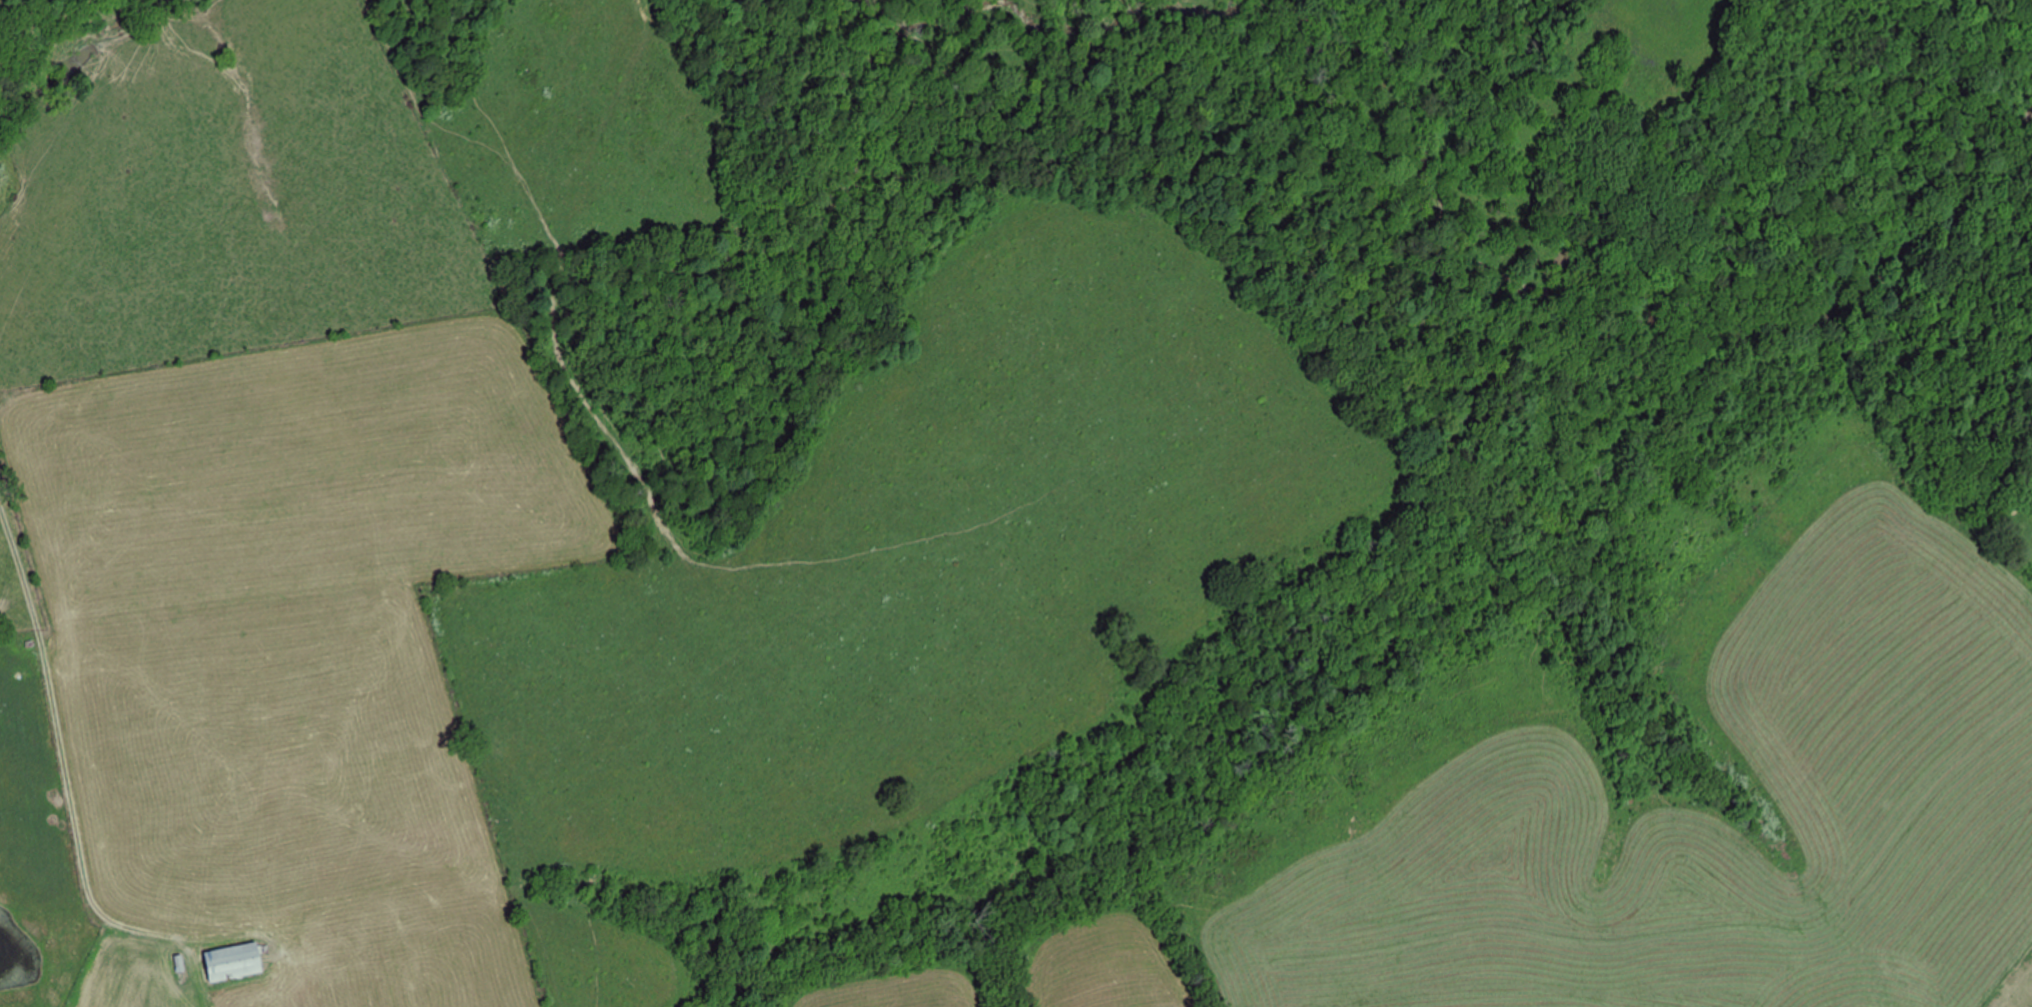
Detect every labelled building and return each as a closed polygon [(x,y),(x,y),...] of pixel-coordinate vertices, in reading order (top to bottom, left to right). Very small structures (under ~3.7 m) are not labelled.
[(205,952),(210,982),(263,973),(257,942),(205,952)]
